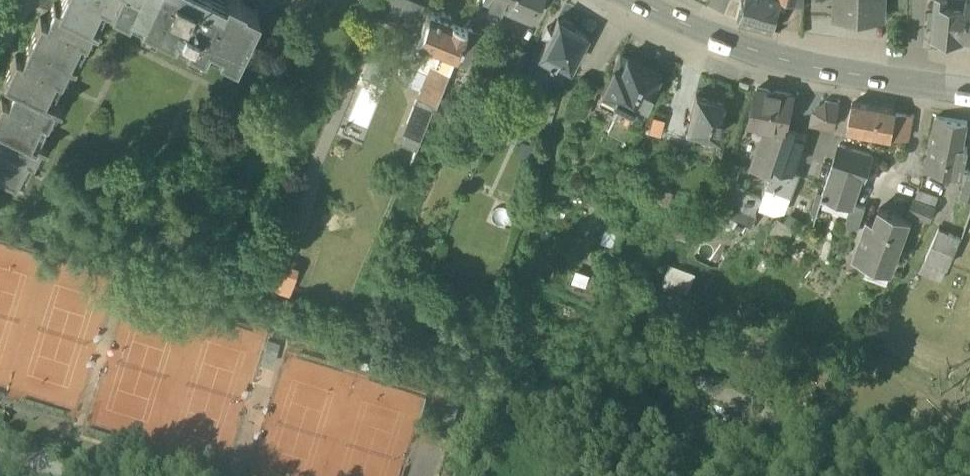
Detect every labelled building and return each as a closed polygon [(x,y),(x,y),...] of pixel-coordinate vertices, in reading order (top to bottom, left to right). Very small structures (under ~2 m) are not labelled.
[(15,183),(22,169),(28,172),(40,147),(46,149),(47,147),(30,139),(36,127),(41,129),(53,103),(59,106),(60,104),(49,99),(50,98),(44,95),(50,82),(56,85),(75,45),(82,49),(94,23),(98,26),(99,23),(97,22),(98,21),(90,17),(98,0),(59,0),(58,2),(55,0),(47,16),(43,14),(22,57),(15,54),(4,78),(15,84),(7,99),(2,97),(0,101),(0,126),(1,127),(0,129),(0,176),(15,183)] [(202,43),(204,38),(235,52),(256,7),(241,0),(221,0),(220,0),(112,0),(202,43)] [(292,2),(290,5),(305,13),(311,0),(293,0),(292,2)] [(413,22),(422,0),(387,0),(385,4),(384,7),(388,11),(413,22)] [(505,1),(528,12),(534,0),(505,0),(505,1)] [(775,23),(781,0),(738,0),(735,13),(775,23)] [(886,12),(887,0),(834,0),(834,10),(886,12)] [(967,0),(935,0),(933,27),(935,33),(944,34),(949,29),(964,31),(967,0)] [(428,3),(416,34),(453,49),(465,19),(450,13),(450,10),(449,8),(445,6),(440,4),(438,5),(437,7),(428,3)] [(554,50),(568,58),(586,25),(574,18),(572,15),(564,10),(559,10),(560,9),(559,8),(538,45),(552,53),(554,50)] [(480,26),(465,19),(453,49),(451,54),(466,60),(480,26)] [(411,53),(429,61),(431,57),(447,64),(451,54),(453,49),(416,34),(408,53),(411,54),(411,53)] [(496,76),(508,81),(525,43),(513,38),(496,76)] [(615,107),(631,115),(657,65),(618,45),(599,82),(622,93),(615,107)] [(441,79),(447,64),(431,57),(429,61),(424,71),(425,71),(441,79)] [(418,88),(434,95),(441,79),(425,71),(418,88)] [(768,176),(792,185),(801,163),(795,161),(805,122),(787,118),(788,114),(794,87),(757,79),(750,113),(769,117),(786,120),(775,154),(771,164),(768,176)] [(685,118),(716,126),(725,93),(694,84),(685,118)] [(812,114),(836,118),(840,95),(827,92),(815,101),(812,114)] [(406,117),(423,124),(432,101),(415,94),(406,117)] [(848,119),(892,127),(897,102),(868,97),(853,94),(848,119)] [(892,127),(908,130),(912,105),(897,102),(892,127)] [(615,107),(606,124),(622,132),(631,115),(615,107)] [(936,108),(932,133),(963,139),(968,115),(936,108)] [(416,142),(423,124),(406,117),(399,135),(416,142)] [(757,148),(761,150),(775,154),(786,120),(769,117),(757,148)] [(968,140),(963,139),(932,133),(926,160),(963,167),(968,140)] [(828,182),(849,190),(857,167),(862,169),(865,170),(873,147),(841,136),(826,180),(825,180),(824,183),(827,184),(828,182)] [(771,164),(775,154),(761,150),(758,159),(771,164)] [(854,192),(862,169),(857,167),(849,190),(854,192)] [(728,183),(757,197),(761,188),(730,172),(728,183)] [(650,188),(665,192),(668,180),(653,176),(650,188)] [(917,179),(914,189),(937,197),(941,187),(917,179)] [(931,211),(937,197),(914,189),(909,204),(931,211)] [(848,212),(858,215),(865,195),(854,192),(848,212)] [(722,211),(750,221),(755,208),(728,198),(722,211)] [(855,246),(891,260),(910,210),(881,199),(875,213),(869,211),(855,246)] [(918,266),(940,276),(960,228),(938,219),(918,266)] [(290,289),(295,260),(260,253),(255,283),(290,289)] [(660,277),(685,284),(691,266),(666,259),(660,277)]
